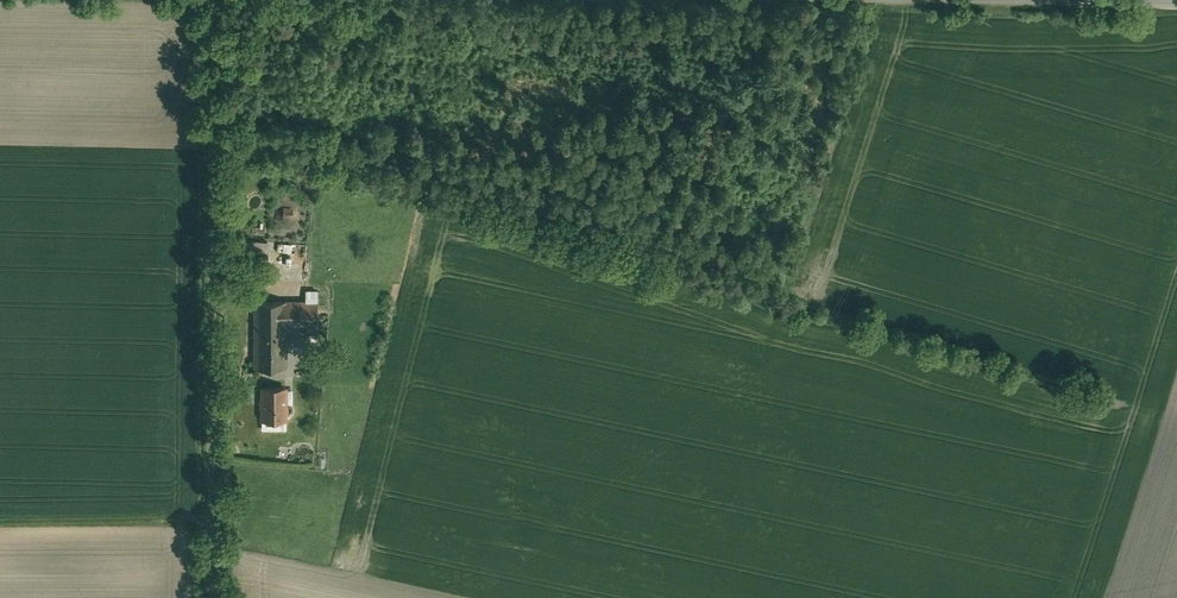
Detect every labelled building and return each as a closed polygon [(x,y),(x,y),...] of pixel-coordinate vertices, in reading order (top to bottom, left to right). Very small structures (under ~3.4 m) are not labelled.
[(273,255),(272,238),(247,239),(248,257),(273,255)] [(317,290),(306,290),(306,300),(317,300),(317,290)] [(286,300),(256,300),(256,325),(268,325),(286,325),(286,323),(286,300)] [(306,300),(286,300),(286,323),(306,323),(317,323),(317,300),(306,300)] [(317,323),(306,323),(306,334),(317,334),(317,323)] [(286,325),(268,325),(256,325),(256,366),(285,366),(286,325)] [(285,386),(263,387),(263,417),(285,417),(285,414),(287,412),(287,405),(285,403),(285,386)]
